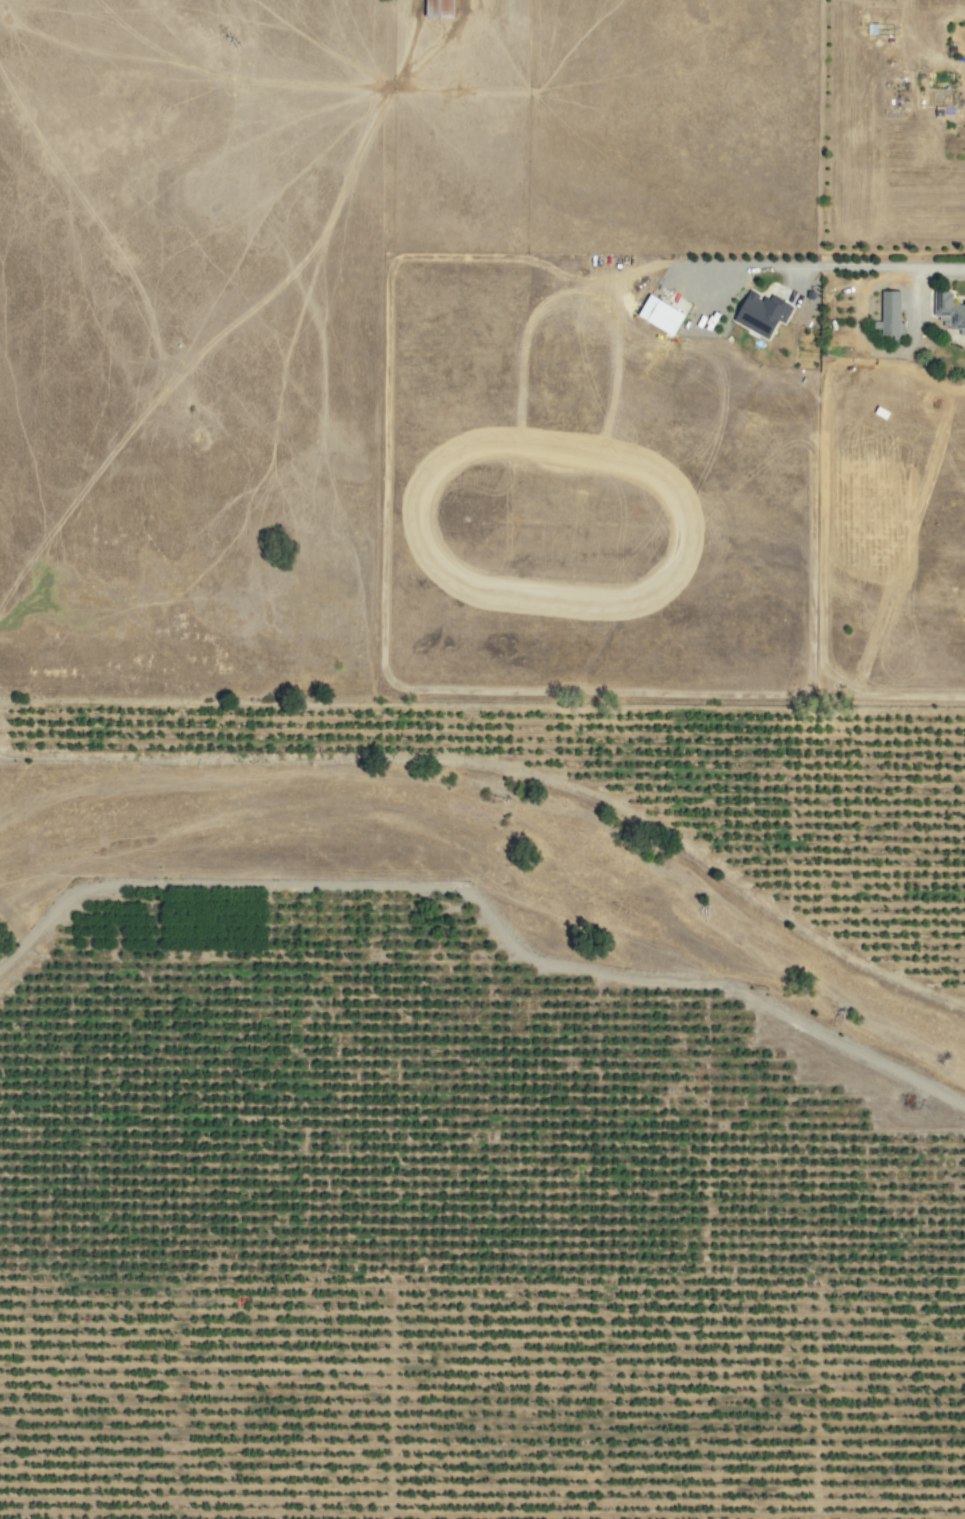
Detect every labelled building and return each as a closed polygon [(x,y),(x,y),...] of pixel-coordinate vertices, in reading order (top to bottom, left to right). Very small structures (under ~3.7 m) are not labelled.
[(449,0),(420,0),(420,18),(449,18),(449,0)] [(729,320),(766,339),(775,321),(781,324),(790,307),(767,295),(764,301),(745,290),(729,320)] [(897,291),(877,291),(878,336),(901,335),(901,323),(898,323),(897,291)] [(949,302),(949,292),(931,292),(931,316),(945,316),(945,327),(956,327),(957,334),(964,334),(964,301),(949,302)] [(668,336),(679,313),(643,295),(632,318),(668,336)]
